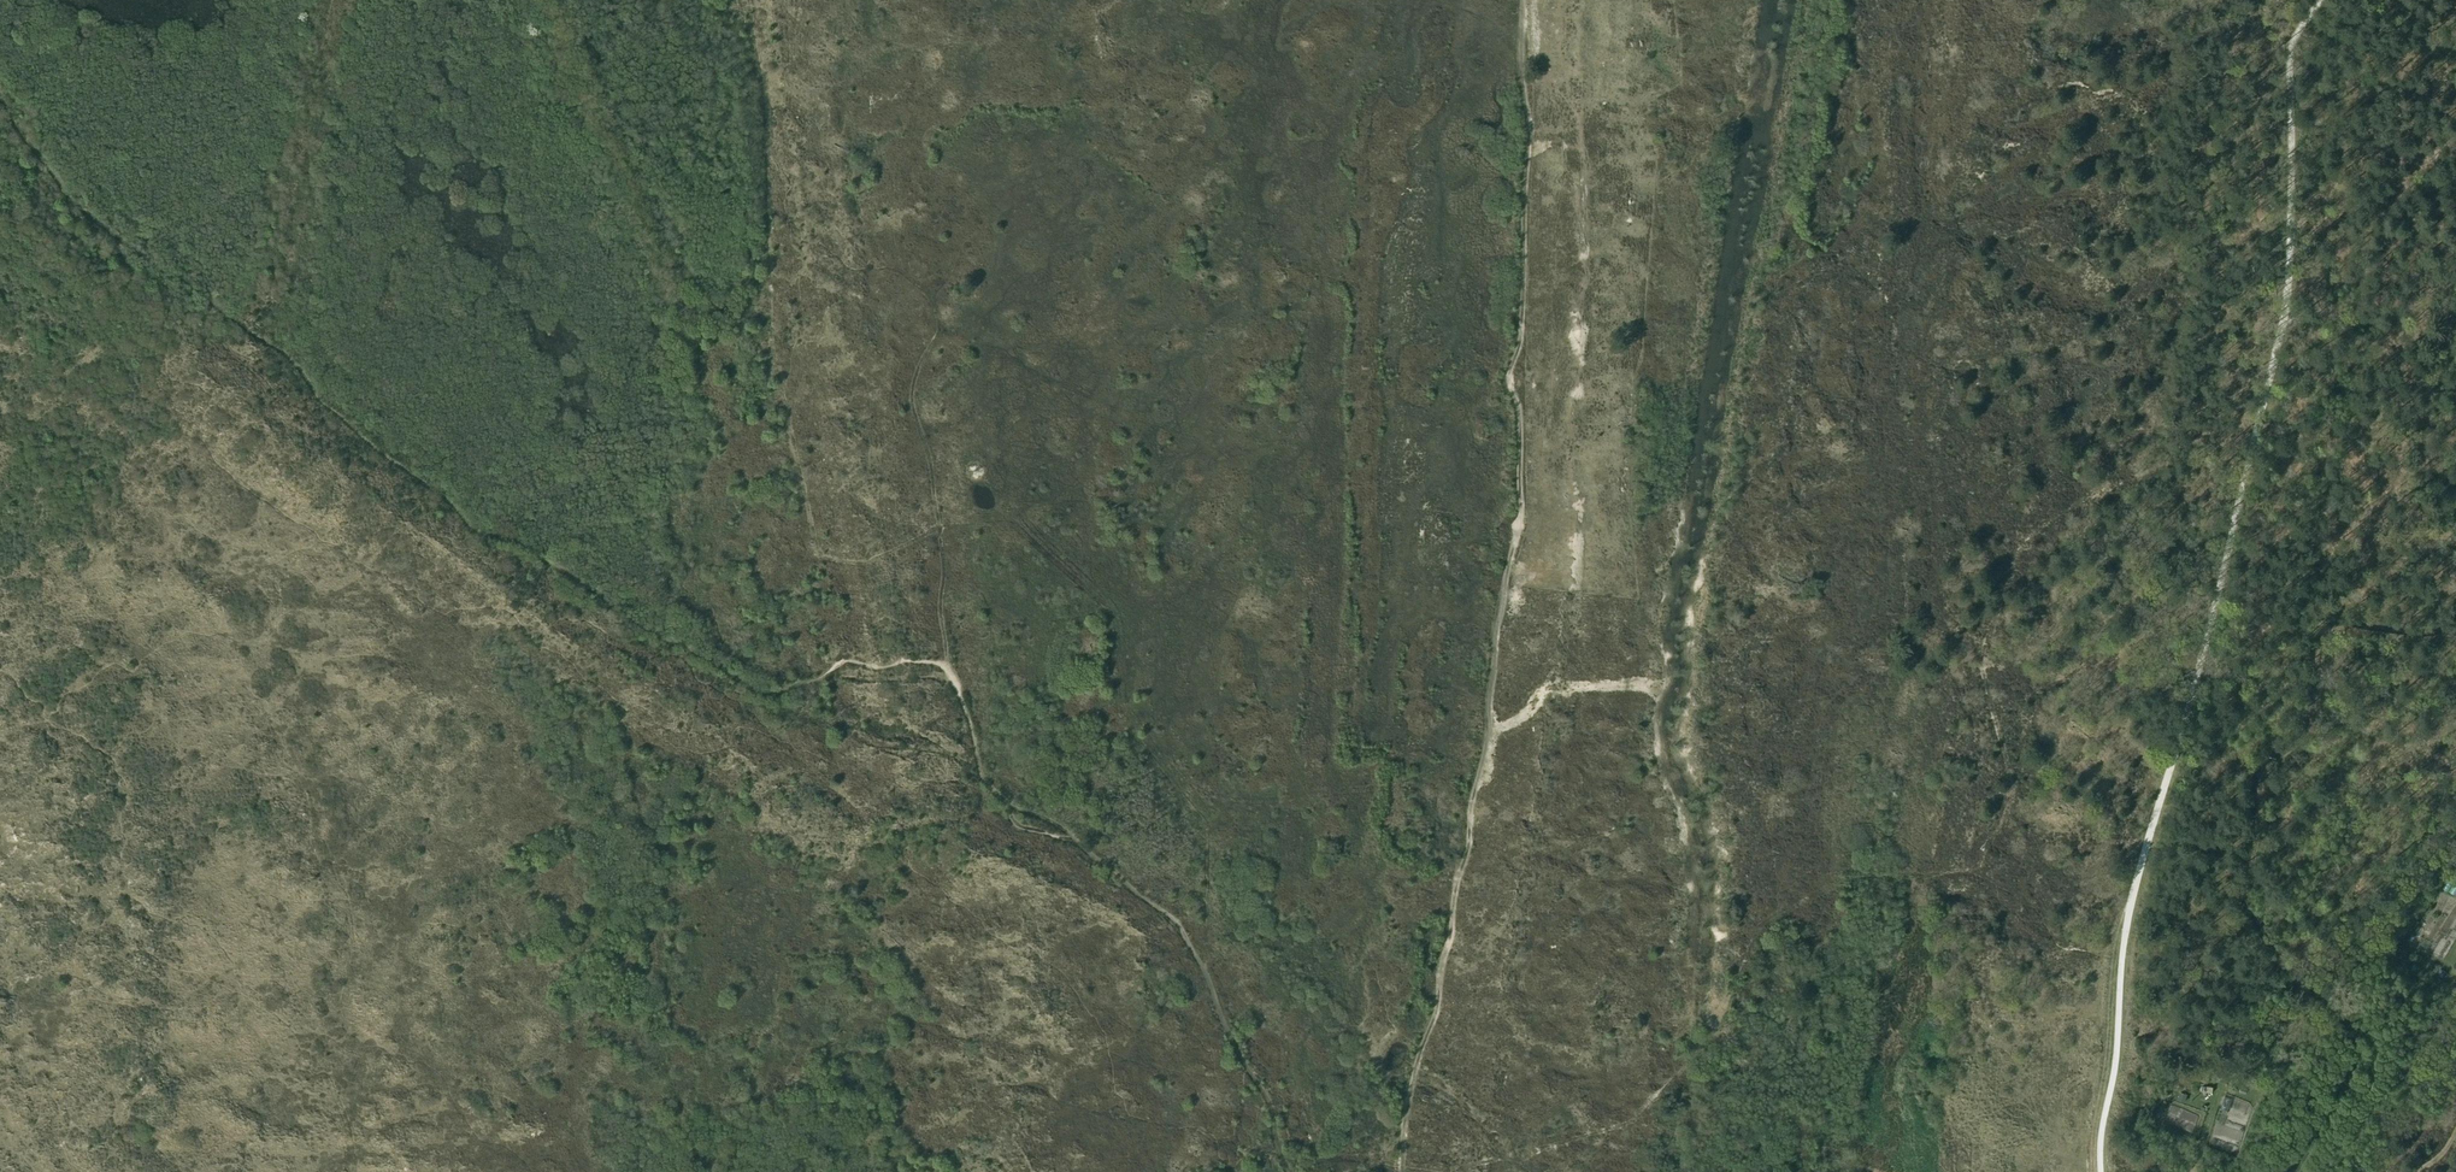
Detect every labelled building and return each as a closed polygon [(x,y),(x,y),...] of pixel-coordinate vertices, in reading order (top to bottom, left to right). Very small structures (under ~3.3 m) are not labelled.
[(2181,1093),(2179,1100),(2185,1102),(2188,1095),(2181,1093)]
